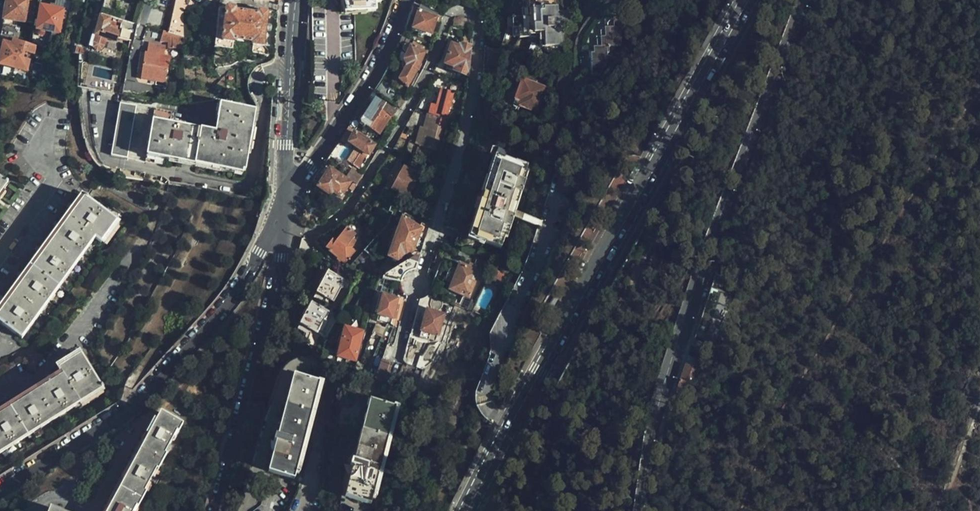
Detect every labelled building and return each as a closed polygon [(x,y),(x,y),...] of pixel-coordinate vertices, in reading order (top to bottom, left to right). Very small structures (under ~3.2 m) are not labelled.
[(3,20),(33,24),(34,15),(28,14),(29,0),(6,0),(3,20)] [(167,32),(168,33),(183,36),(181,0),(174,0),(167,32)] [(519,12),(517,12),(517,19),(508,20),(508,37),(532,37),(532,42),(538,42),(538,48),(557,48),(556,36),(561,30),(563,30),(563,13),(556,14),(556,0),(519,0),(519,12)] [(264,46),(268,11),(257,10),(256,13),(235,11),(236,8),(226,6),(221,41),(234,43),(235,40),(251,42),(251,44),(264,46)] [(59,34),(63,11),(41,7),(38,30),(59,34)] [(438,16),(418,7),(412,30),(432,35),(438,16)] [(109,17),(101,15),(95,36),(117,42),(119,33),(109,30),(110,27),(106,26),(109,17)] [(455,19),(455,20),(454,27),(471,28),(471,27),(471,26),(470,25),(469,24),(466,21),(465,20),(462,19),(460,18),(459,19),(457,19),(455,19)] [(614,50),(613,35),(620,28),(613,23),(606,22),(607,32),(597,32),(597,41),(593,41),(593,50),(586,51),(586,57),(583,57),(584,79),(592,79),(599,65),(599,57),(601,57),(601,51),(614,50)] [(183,36),(168,33),(166,41),(181,45),(183,36)] [(1,60),(0,65),(27,72),(29,62),(23,60),(25,51),(33,54),(35,45),(13,40),(12,45),(4,44),(3,52),(0,51),(0,60),(1,60)] [(426,50),(407,40),(403,52),(408,55),(406,59),(407,66),(399,81),(408,87),(420,67),(426,50)] [(158,68),(160,56),(163,57),(165,47),(149,44),(147,55),(145,54),(141,80),(164,83),(166,69),(158,68)] [(455,72),(469,76),(471,48),(464,45),(462,48),(452,45),(445,67),(455,69),(455,72)] [(537,114),(545,88),(520,80),(512,106),(537,114)] [(431,112),(447,116),(453,95),(442,92),(437,108),(433,107),(431,112)] [(127,160),(136,107),(120,104),(110,157),(127,160)] [(245,175),(256,110),(220,104),(215,133),(169,125),(171,112),(154,109),(145,163),(163,166),(164,162),(179,164),(179,160),(220,167),(219,171),(245,175)] [(392,118),(372,105),(363,120),(362,119),(360,122),(360,126),(363,128),(365,126),(379,136),(392,118)] [(437,153),(447,116),(431,112),(430,115),(427,115),(423,130),(417,148),(437,153)] [(413,147),(417,148),(423,130),(419,129),(413,147)] [(374,146),(356,134),(349,144),(368,156),(374,146)] [(496,147),(493,154),(506,158),(508,151),(496,147)] [(503,249),(526,170),(495,160),(471,241),(503,249)] [(414,187),(418,181),(411,177),(413,174),(403,169),(392,189),(410,199),(416,188),(414,187)] [(338,202),(350,183),(329,170),(317,189),(338,202)] [(10,185),(0,178),(0,198),(10,185)] [(97,240),(103,245),(120,224),(86,198),(0,313),(0,323),(23,340),(97,240)] [(414,254),(423,224),(405,215),(389,257),(399,261),(408,255),(414,254)] [(343,264),(351,266),(367,246),(354,237),(355,235),(346,229),(329,252),(343,264)] [(302,242),(299,251),(308,258),(315,250),(305,240),(302,242)] [(384,276),(383,280),(400,284),(400,283),(401,282),(401,280),(401,279),(402,278),(403,277),(404,276),(405,276),(415,271),(419,258),(416,257),(384,276)] [(467,301),(479,275),(458,267),(447,293),(467,301)] [(313,298),(320,302),(323,296),(334,302),(340,291),(342,291),(347,282),(327,271),(313,298)] [(393,318),(398,298),(383,294),(378,314),(393,318)] [(326,321),(330,313),(311,302),(297,329),(304,333),(308,327),(318,333),(324,320),(326,321)] [(437,336),(442,315),(427,311),(420,337),(427,339),(428,334),(437,336)] [(355,359),(361,333),(344,329),(338,355),(355,359)] [(324,358),(333,362),(336,350),(327,347),(324,358)] [(402,364),(413,367),(417,352),(406,348),(402,364)] [(103,392),(81,356),(58,369),(62,378),(0,417),(0,455),(103,392)] [(688,356),(685,365),(699,371),(703,361),(688,356)] [(375,379),(384,383),(389,363),(380,360),(375,379)] [(685,365),(676,390),(687,395),(699,371),(685,365)] [(294,477),(318,382),(293,375),(269,471),(294,477)] [(370,504),(394,407),(370,401),(345,497),(370,504)] [(151,487),(149,486),(152,478),(155,480),(171,450),(169,448),(173,442),(175,443),(183,427),(161,415),(109,510),(138,510),(151,487)] [(671,430),(664,428),(660,441),(665,443),(671,430)]
